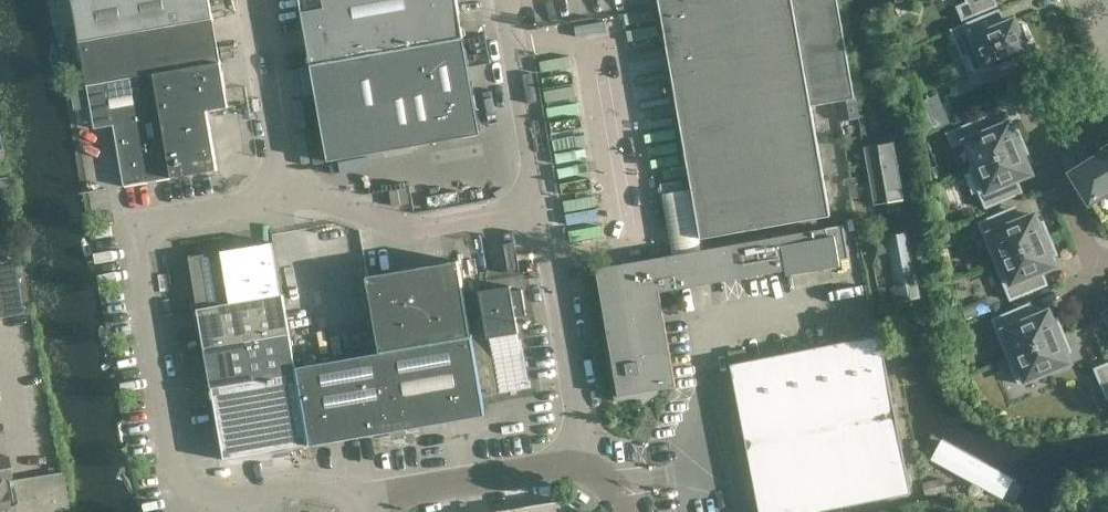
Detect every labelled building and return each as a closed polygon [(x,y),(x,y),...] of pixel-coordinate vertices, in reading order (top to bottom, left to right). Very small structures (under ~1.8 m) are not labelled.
[(214,18),(210,0),(73,0),(80,41),(214,18)] [(379,0),(300,0),(312,65),(388,51),(379,0)] [(388,51),(464,38),(457,0),(379,0),(388,51)] [(855,98),(839,0),(660,0),(701,239),(831,216),(813,106),(813,104),(855,98)] [(973,15),(998,5),(995,0),(967,0),(973,15)] [(981,17),(951,29),(963,58),(969,56),(975,72),(998,62),(1000,68),(1018,61),(1015,55),(1028,50),(1025,43),(1031,41),(1023,23),(1018,26),(1015,19),(987,31),(981,17)] [(221,61),(214,18),(80,41),(88,84),(154,73),(221,61)] [(464,38),(388,51),(405,147),(481,134),(464,38)] [(405,147),(388,51),(312,65),(329,161),(405,147)] [(221,61),(154,73),(172,177),(218,169),(208,110),(229,106),(221,61)] [(154,73),(88,84),(95,128),(115,125),(125,185),(172,177),(154,73)] [(980,119),(954,130),(970,168),(1026,145),(1019,128),(1014,130),(1010,121),(986,132),(980,119)] [(877,213),(893,209),(880,138),(865,141),(877,213)] [(1105,146),(1107,150),(1073,172),(1107,228),(1107,144),(1105,146)] [(1026,145),(970,168),(986,207),(1013,196),(1007,183),(1032,173),(1028,164),(1033,162),(1026,145)] [(10,191),(8,176),(0,177),(0,192),(10,191)] [(394,205),(410,202),(407,188),(391,191),(394,205)] [(1005,211),(979,222),(995,261),(1051,237),(1044,220),(1039,222),(1035,213),(1011,224),(1005,211)] [(616,401),(660,393),(659,389),(677,386),(661,292),(835,260),(829,226),(597,268),(608,331),(604,332),(616,401)] [(28,232),(17,234),(21,256),(31,254),(28,232)] [(898,328),(911,325),(894,233),(881,236),(898,328)] [(1051,237),(995,261),(1011,299),(1037,288),(1032,275),(1057,265),(1053,256),(1058,254),(1051,237)] [(274,242),(222,250),(189,256),(199,308),(283,293),(274,242)] [(16,263),(14,250),(0,252),(0,266),(16,263)] [(459,260),(368,276),(381,353),(385,352),(473,337),(459,260)] [(24,313),(16,263),(0,266),(0,317),(24,313)] [(511,285),(481,290),(499,392),(510,390),(511,395),(517,394),(517,390),(531,387),(530,379),(526,380),(524,365),(529,365),(528,360),(524,361),(517,316),(527,314),(523,289),(512,291),(511,285)] [(284,293),(283,293),(199,308),(206,349),(291,334),(284,293)] [(1019,308),(993,319),(1009,357),(1065,334),(1058,317),(1053,319),(1049,310),(1025,321),(1019,308)] [(291,334),(206,349),(213,388),(297,373),(296,367),(291,334)] [(732,364),(761,511),(813,511),(912,493),(881,334),(732,364)] [(1072,351),(1065,334),(1009,357),(1019,383),(1071,362),(1067,353),(1072,351)] [(485,410),(473,337),(385,352),(399,430),(421,426),(420,422),(485,410)] [(385,352),(381,353),(296,367),(297,373),(309,441),(377,429),(377,434),(399,430),(385,352)] [(1107,398),(1107,363),(1095,368),(1107,399),(1107,398)] [(309,441),(297,373),(213,388),(226,460),(310,445),(309,441)] [(1015,505),(1020,494),(930,449),(925,459),(1015,505)] [(63,472),(8,481),(7,476),(9,476),(4,456),(0,456),(0,511),(70,511),(63,472)] [(566,499),(499,511),(492,511),(585,511),(566,499)]
